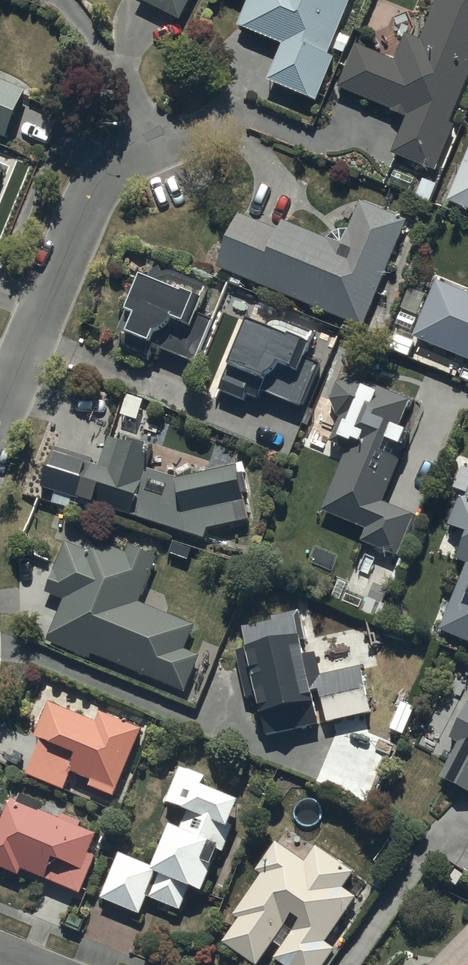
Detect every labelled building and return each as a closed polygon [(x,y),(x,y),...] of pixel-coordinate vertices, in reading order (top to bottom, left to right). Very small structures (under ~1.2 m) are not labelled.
[(188,0),(148,0),(180,16),(188,0)] [(348,0),(247,0),(238,22),(281,39),(266,76),(316,96),(333,53),(328,50),(348,0)] [(467,84),(467,0),(442,0),(429,34),(414,28),(402,59),(359,43),(341,89),(410,116),(395,153),(439,170),(458,124),(453,122),(467,84)] [(4,134),(24,86),(0,76),(0,132),(4,134)] [(448,196),(467,204),(467,145),(448,196)] [(239,210),(217,262),(362,323),(406,217),(361,198),(343,242),(281,216),(277,226),(239,210)] [(151,348),(153,341),(194,356),(209,315),(194,309),(207,277),(129,248),(120,272),(134,277),(125,301),(129,302),(120,327),(125,329),(122,337),(151,348)] [(434,277),(412,333),(467,355),(467,291),(434,277)] [(247,385),(303,407),(304,403),(308,405),(324,365),(304,357),(314,331),(258,309),(255,317),(246,313),(227,361),(229,362),(222,380),(245,390),(247,385)] [(328,438),(345,445),(321,506),(363,523),(358,536),(399,552),(414,512),(382,499),(411,424),(401,420),(410,398),(351,372),(338,378),(329,395),(338,415),(328,438)] [(89,511),(94,498),(204,534),(207,525),(248,517),(238,462),(197,470),(200,459),(120,433),(119,436),(107,432),(97,461),(90,459),(92,454),(53,442),(40,481),(60,487),(56,501),(89,511)] [(465,558),(440,625),(467,636),(467,488),(465,495),(460,493),(448,521),(464,527),(453,553),(465,558)] [(62,596),(47,636),(184,688),(197,653),(183,647),(193,621),(137,600),(155,553),(126,542),(124,548),(89,534),(84,546),(65,538),(45,589),(62,596)] [(257,692),(265,731),(371,709),(362,668),(372,666),(369,653),(358,655),(359,662),(319,671),(314,648),(303,650),(300,636),(304,635),(298,606),(270,612),(271,616),(240,623),(245,644),(235,646),(245,695),(257,692)] [(49,698),(35,731),(40,732),(25,769),(62,784),(65,777),(73,780),(77,770),(90,775),(87,781),(113,792),(142,723),(101,705),(96,717),(49,698)] [(457,739),(440,772),(467,787),(467,700),(467,699),(448,734),(457,739)] [(152,861),(118,848),(100,895),(140,910),(146,893),(181,906),(191,879),(201,883),(216,844),(223,847),(233,820),(227,818),(237,792),(201,778),(204,771),(178,761),(165,795),(186,803),(179,821),(169,817),(152,861)] [(21,865),(80,889),(95,853),(87,850),(95,831),(78,824),(81,817),(62,810),(59,816),(37,807),(43,794),(21,785),(17,797),(9,794),(0,817),(0,863),(19,871),(21,865)] [(299,913),(272,955),(288,964),(320,964),(333,944),(323,939),(352,892),(341,885),(351,868),(313,844),(305,859),(272,839),(256,866),(260,869),(234,913),(237,915),(222,938),(257,960),(290,907),(299,913)] [(425,964),(467,964),(467,922),(425,964)]
